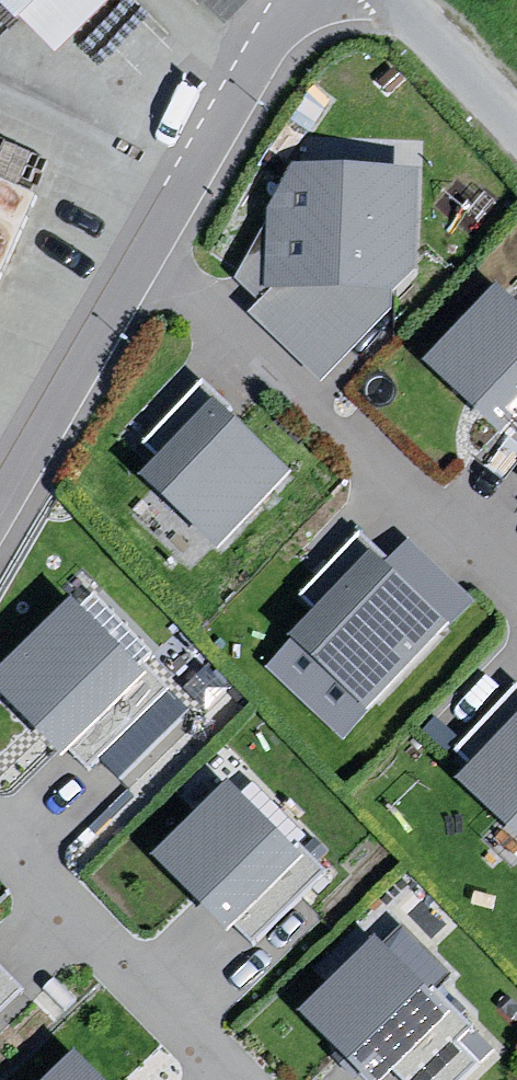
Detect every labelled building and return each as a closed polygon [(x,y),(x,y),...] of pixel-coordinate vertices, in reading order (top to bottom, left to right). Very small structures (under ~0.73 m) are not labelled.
[(33,44),(75,0),(0,0),(0,13),(33,44)] [(419,168),(293,164),(266,212),(265,289),(393,292),(417,269),(419,168)] [(498,283),(426,360),(501,430),(516,413),(516,300),(498,283)] [(290,466),(214,396),(142,473),(217,543),(290,466)] [(410,537),(388,560),(451,625),(477,603),(410,537)] [(388,560),(378,549),(294,629),(367,705),(451,625),(388,560)] [(72,595),(0,663),(0,687),(62,751),(145,671),(72,595)] [(457,780),(516,835),(516,716),(457,780)] [(302,846),(227,776),(154,853),(230,923),(302,846)] [(372,936),(300,1014),(372,1079),(379,1079),(448,1006),(372,936)] [(74,1048),(44,1079),(109,1079),(74,1048)]
